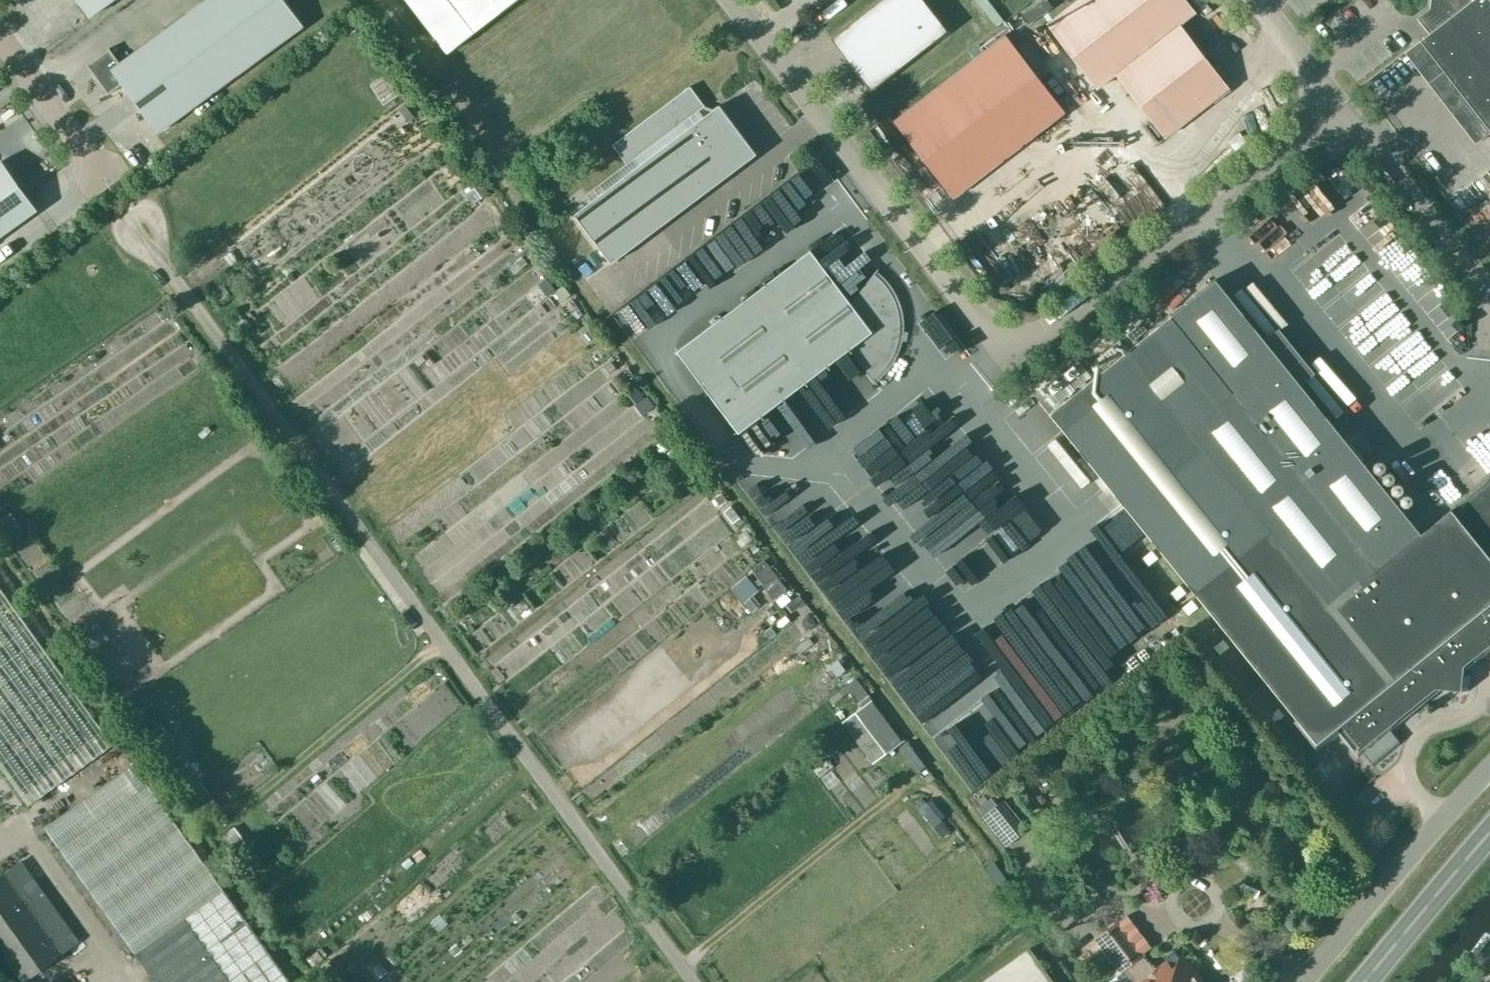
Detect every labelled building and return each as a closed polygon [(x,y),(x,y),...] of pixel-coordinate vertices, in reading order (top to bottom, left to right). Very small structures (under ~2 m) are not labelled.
[(90,16),(112,0),(78,0),(90,16)] [(287,0),(206,0),(122,64),(111,50),(110,51),(112,54),(93,68),(112,93),(109,95),(110,96),(124,85),(162,133),(305,23),(287,0)] [(448,52),(515,0),(407,0),(448,52)] [(924,0),(880,0),(831,38),(871,89),(947,30),(924,0)] [(1187,0),(1077,0),(1047,23),(1097,88),(1116,74),(1180,23),(1196,11),(1187,0)] [(1430,8),(1418,18),(1429,32),(1420,39),(1489,130),(1489,0),(1431,0),(1430,8)] [(1229,87),(1180,23),(1116,74),(1165,137),(1229,87)] [(893,118),(952,196),(1064,110),(1005,32),(893,118)] [(704,116),(699,110),(705,105),(690,86),(612,144),(627,164),(633,159),(638,166),(574,214),(611,262),(659,226),(756,153),(719,104),(704,116)] [(408,107),(402,112),(409,120),(415,116),(408,107)] [(0,161),(0,236),(38,209),(2,160),(0,161)] [(482,204),(490,194),(479,185),(471,195),(482,204)] [(648,315),(672,311),(720,275),(725,274),(740,262),(738,251),(761,247),(759,236),(778,232),(775,215),(747,220),(749,230),(729,234),(731,244),(713,247),(715,259),(705,261),(689,273),(679,275),(680,284),(664,287),(666,297),(645,301),(648,315)] [(1363,264),(1426,341),(1460,314),(1397,236),(1363,264)] [(878,276),(875,273),(876,272),(875,272),(851,303),(811,249),(677,350),(739,432),(850,348),(874,380),(875,379),(874,378),(877,375),(881,372),(884,369),(887,366),(889,362),(890,360),(892,358),(894,354),(895,350),(897,346),(898,342),(899,340),(899,337),(900,333),(900,331),(900,326),(900,324),(900,320),(899,315),(899,311),(897,306),(896,302),(894,298),(893,296),(891,292),(890,290),(887,286),(885,283),(882,279),(880,278),(878,276)] [(1049,412),(1316,742),(1340,723),(1347,731),(1342,735),(1353,748),(1358,744),(1360,748),(1386,727),(1391,734),(1402,725),(1396,719),(1435,687),(1469,691),(1471,674),(1463,665),(1473,657),(1478,664),(1489,655),(1483,648),(1489,643),(1489,476),(1417,535),(1211,281),(1049,412)] [(620,317),(633,335),(651,322),(638,304),(620,317)] [(590,330),(582,336),(587,343),(595,337),(590,330)] [(1090,375),(1078,360),(1042,389),(1054,404),(1090,375)] [(642,412),(654,405),(641,381),(629,388),(642,412)] [(877,475),(892,496),(901,490),(887,469),(877,475)] [(828,539),(879,497),(865,480),(854,490),(863,502),(837,523),(833,518),(819,529),(828,539)] [(954,499),(961,531),(1031,515),(1028,500),(1018,502),(1014,486),(954,499)] [(10,540),(24,530),(10,511),(0,518),(0,525),(10,540)] [(681,563),(727,533),(713,511),(680,533),(686,542),(679,547),(673,538),(663,544),(664,547),(653,554),(670,580),(685,570),(681,563)] [(879,554),(862,518),(826,535),(843,571),(879,554)] [(27,806),(113,744),(0,587),(0,768),(27,806)] [(74,629),(88,648),(96,642),(82,623),(74,629)] [(872,762),(901,740),(871,700),(842,722),(872,762)] [(229,979),(226,981),(290,981),(132,762),(44,826),(134,951),(183,916),(229,979)] [(1319,783),(1328,776),(1319,765),(1310,772),(1319,783)] [(981,814),(1006,844),(1027,827),(1003,797),(981,814)] [(0,876),(0,949),(22,980),(78,940),(22,861),(0,876)] [(156,981),(226,981),(229,979),(183,916),(134,951),(156,981)] [(1145,953),(1119,919),(1095,938),(1088,943),(1097,956),(1104,951),(1120,971),(1109,980),(1111,981),(1204,981),(1182,953),(1169,963),(1167,960),(1156,969),(1144,953),(1145,953)]
